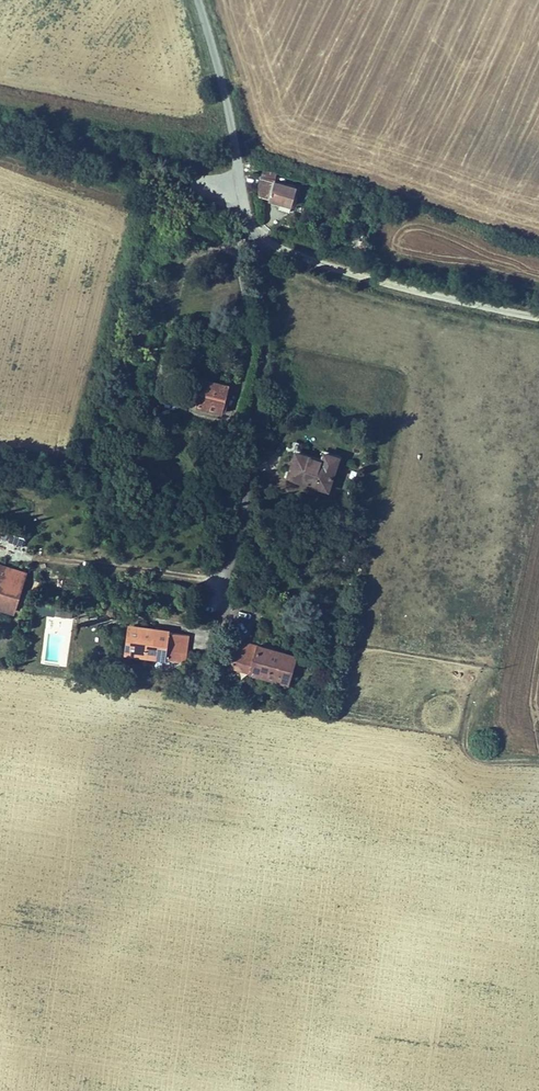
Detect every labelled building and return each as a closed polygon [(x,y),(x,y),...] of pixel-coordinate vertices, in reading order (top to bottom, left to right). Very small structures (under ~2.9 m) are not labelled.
[(291,208),(298,185),(274,179),(275,176),(267,174),(259,184),(262,196),(281,199),(280,206),(291,208)] [(365,244),(367,237),(348,233),(346,241),(365,244)] [(229,390),(232,380),(204,372),(197,399),(217,405),(222,388),(229,390)] [(229,390),(222,388),(217,405),(229,408),(234,392),(229,390)] [(237,423),(223,419),(220,428),(225,430),(224,433),(233,436),(237,423)] [(322,458),(295,450),(287,477),(328,489),(337,455),(324,451),(322,458)] [(31,570),(0,560),(0,603),(19,609),(31,570)] [(57,605),(33,604),(32,613),(57,615),(57,605)] [(73,616),(74,606),(57,605),(57,615),(73,616)] [(127,646),(177,658),(180,647),(188,649),(192,632),(173,628),(174,626),(134,616),(127,646)] [(253,650),(255,643),(243,639),(239,653),(255,657),(257,651),(253,650)] [(289,682),(297,655),(255,643),(253,650),(257,651),(255,657),(239,653),(236,662),(235,667),(289,682)]
